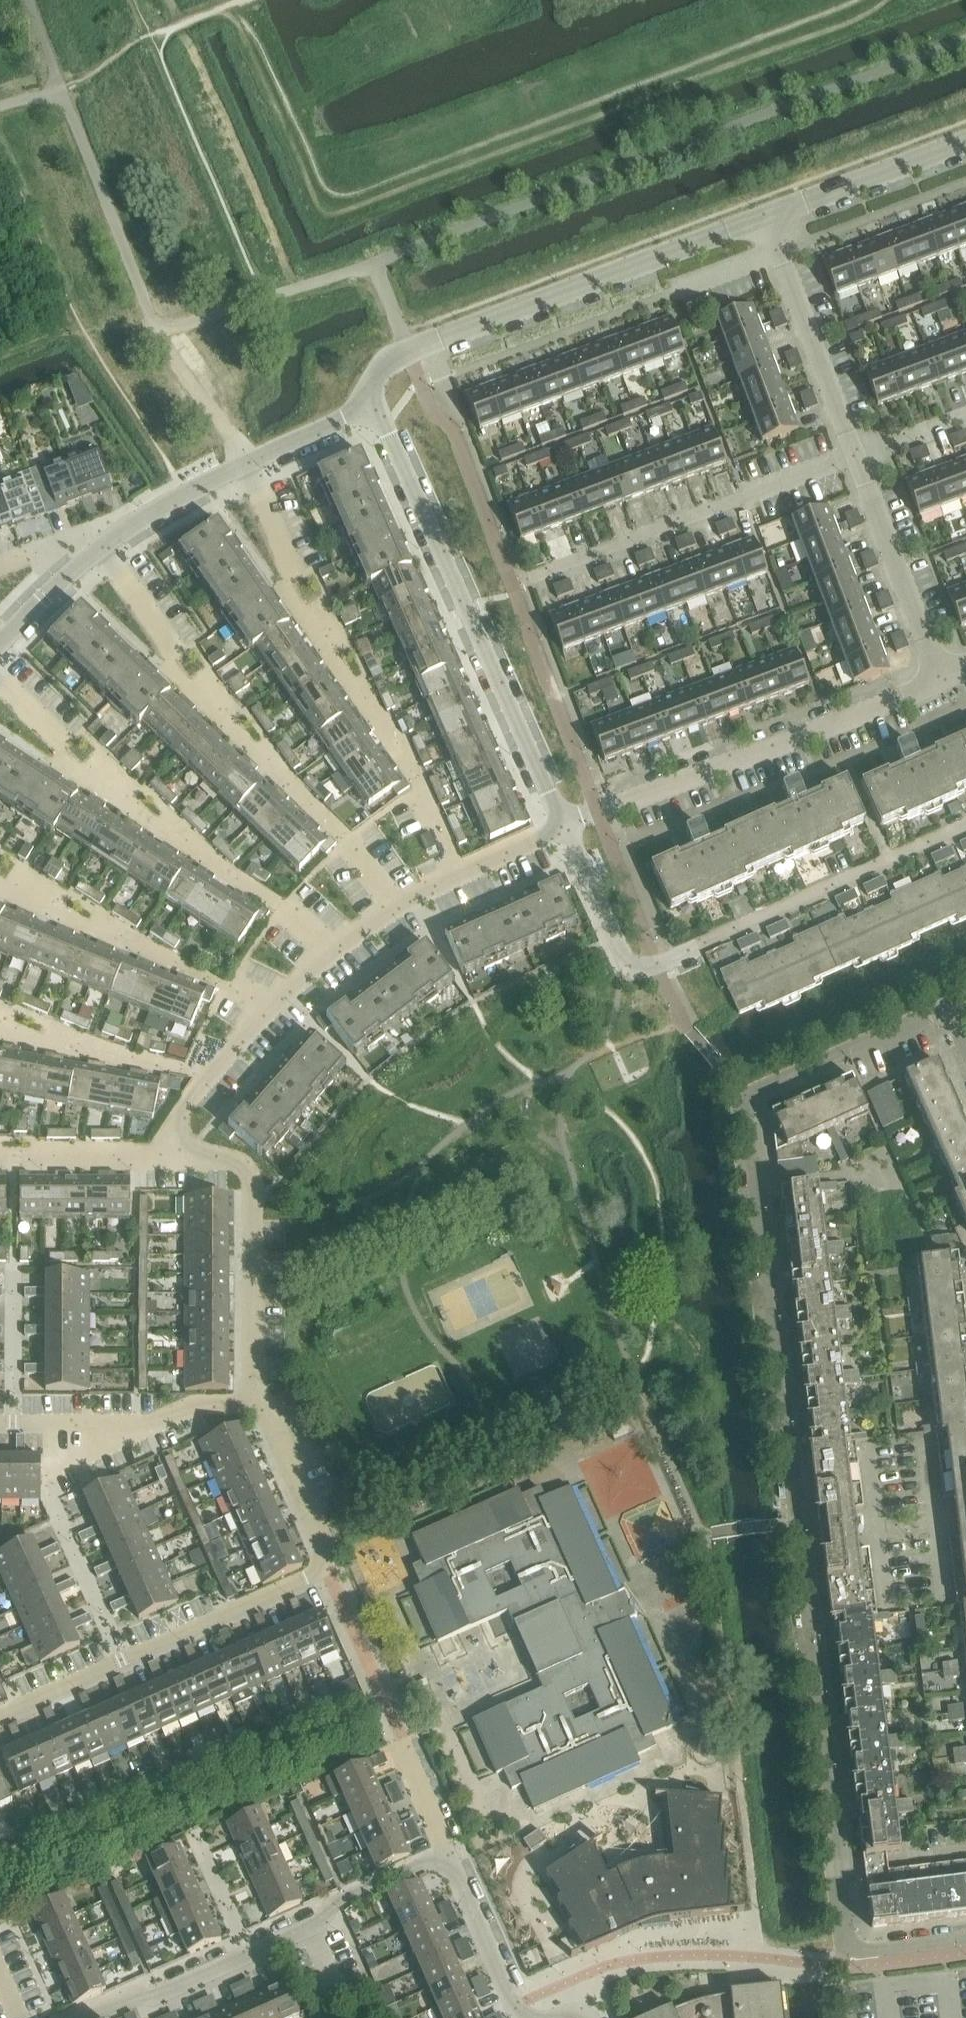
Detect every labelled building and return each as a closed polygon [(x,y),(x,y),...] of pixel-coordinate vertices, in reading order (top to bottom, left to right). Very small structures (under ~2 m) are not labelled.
[(945,215),(958,251),(965,248),(965,209),(965,207),(945,215)] [(925,223),(938,258),(958,251),(945,215),(925,223)] [(925,223),(905,230),(918,266),(938,258),(925,223)] [(884,238),(898,273),(918,266),(905,230),(884,238)] [(864,246),(877,281),(898,273),(884,238),(864,246)] [(877,281),(864,246),(844,253),(857,289),(877,281)] [(857,289),(844,253),(823,261),(836,297),(857,289)] [(948,285),(951,293),(963,288),(960,280),(948,285)] [(951,293),(948,285),(936,289),(939,297),(951,293)] [(908,300),(911,308),(923,304),(919,295),(908,300)] [(911,308),(908,300),(896,304),(899,313),(911,308)] [(933,306),(936,314),(948,310),(945,302),(933,306)] [(717,320),(724,341),(760,327),(752,306),(717,320)] [(936,314),(933,306),(921,311),(924,319),(936,314)] [(769,315),(772,323),(784,318),(781,310),(769,315)] [(867,315),(870,323),(882,319),(879,311),(867,315)] [(870,323),(867,315),(855,320),(858,328),(870,323)] [(893,321),(896,330),(908,325),(904,317),(893,321)] [(650,326),(663,362),(684,354),(671,318),(650,326)] [(784,318),(772,323),(775,331),(787,326),(784,318)] [(896,330),(893,321),(881,326),(884,334),(896,330)] [(629,334),(643,369),(663,362),(650,326),(629,334)] [(724,341),(732,361),(768,347),(760,327),(724,341)] [(849,338),(853,346),(865,341),(862,333),(849,338)] [(959,376),(965,374),(965,333),(946,341),(959,376)] [(609,342),(622,377),(643,369),(629,334),(609,342)] [(926,348),(940,385),(943,384),(943,382),(959,376),(946,341),(926,348)] [(609,342),(589,349),(602,385),(622,377),(609,342)] [(768,347),(732,361),(740,381),(775,368),(768,347)] [(940,385),(926,348),(906,356),(919,392),(935,385),(936,387),(940,385)] [(569,357),(582,392),(602,385),(589,349),(569,357)] [(784,355),(787,363),(799,359),(796,350),(784,355)] [(885,364),(899,401),(903,399),(903,398),(919,392),(906,356),(885,364)] [(569,357),(548,364),(562,400),(582,392),(569,357)] [(799,359),(787,363),(790,371),(803,367),(799,359)] [(528,372),(541,408),(562,400),(548,364),(528,372)] [(899,401),(885,364),(864,372),(878,407),(895,401),(895,402),(899,401)] [(775,368),(740,381),(747,401),(783,388),(775,368)] [(508,380),(521,415),(541,408),(528,372),(508,380)] [(71,381),(80,409),(92,405),(83,377),(71,381)] [(508,380),(487,387),(501,423),(521,415),(508,380)] [(673,388),(676,396),(688,392),(685,384),(673,388)] [(501,423),(487,387),(466,395),(480,431),(501,423)] [(676,396),(673,388),(661,393),(664,401),(676,396)] [(747,401),(755,422),(790,408),(783,388),(747,401)] [(800,395),(803,404),(815,399),(812,391),(800,395)] [(704,402),(701,394),(689,398),(692,406),(704,402)] [(632,403),(636,412),(647,407),(644,399),(632,403)] [(815,399),(803,404),(806,412),(818,407),(815,399)] [(636,412),(632,403),(621,408),(624,416),(636,412)] [(658,410),(661,418),(673,414),(670,405),(658,410)] [(790,408),(755,422),(763,443),(798,429),(790,408)] [(661,418),(658,410),(646,414),(649,423),(661,418)] [(592,419),(595,427),(607,422),(604,414),(592,419)] [(595,427),(592,419),(580,423),(583,431),(595,427)] [(617,425),(620,433),(632,429),(629,421),(617,425)] [(620,433),(617,425),(605,430),(609,438),(620,433)] [(551,434),(554,442),(566,438),(563,429),(551,434)] [(691,437),(705,474),(709,472),(708,471),(726,464),(712,429),(691,437)] [(554,442),(551,434),(539,438),(543,447),(554,442)] [(963,447),(958,434),(950,438),(955,450),(963,447)] [(577,440),(580,449),(592,444),(588,436),(577,440)] [(671,444),(684,480),(701,474),(701,475),(705,474),(691,437),(671,444)] [(580,449),(577,440),(565,445),(568,453),(580,449)] [(651,452),(665,489),(668,488),(668,486),(684,480),(671,444),(651,452)] [(511,449),(514,457),(526,453),(523,445),(511,449)] [(918,450),(922,462),(930,459),(926,447),(918,450)] [(64,461),(78,499),(99,491),(101,496),(113,491),(97,448),(64,461)] [(514,457),(511,449),(499,454),(502,462),(514,457)] [(922,462),(918,450),(910,453),(914,465),(922,462)] [(536,456),(539,464),(551,459),(548,451),(536,456)] [(630,460),(644,495),(660,489),(661,491),(665,489),(651,452),(630,460)] [(335,504),(343,522),(384,504),(376,486),(380,484),(374,471),(370,473),(361,453),(320,471),(326,485),(322,487),(330,506),(335,504)] [(539,464),(536,456),(524,460),(528,468),(539,464)] [(947,466),(960,502),(965,500),(965,459),(947,466)] [(644,495),(630,460),(610,467),(624,504),(628,503),(627,501),(644,495)] [(64,461),(31,473),(47,516),(59,511),(57,507),(78,499),(64,461)] [(927,474),(940,510),(960,502),(947,466),(927,474)] [(508,476),(505,467),(493,472),(496,480),(508,476)] [(590,475),(603,511),(619,504),(620,506),(624,504),(610,467),(590,475)] [(31,473),(0,485),(0,488),(13,524),(34,516),(36,520),(47,516),(31,473)] [(940,510),(927,474),(906,482),(919,517),(940,510)] [(603,511),(590,475),(569,483),(583,520),(587,518),(587,517),(603,511)] [(549,490),(563,526),(579,520),(579,521),(583,520),(569,483),(549,490)] [(13,524),(0,488),(0,528),(13,524)] [(529,498),(543,535),(547,533),(546,532),(563,526),(549,490),(529,498)] [(543,535),(529,498),(508,506),(521,541),(539,535),(539,536),(543,535)] [(397,534),(384,504),(343,522),(351,541),(347,543),(357,567),(362,565),(371,585),(376,583),(376,582),(411,566),(403,547),(408,545),(402,532),(397,534)] [(792,521),(800,542),(836,528),(828,507),(792,521)] [(845,516),(848,524),(860,519),(857,511),(845,516)] [(860,519),(848,524),(851,532),(863,527),(860,519)] [(723,523),(728,535),(736,532),(732,520),(723,523)] [(202,577),(214,593),(250,568),(238,551),(243,548),(234,537),(230,540),(218,522),(182,548),(190,560),(186,563),(198,580),(202,577)] [(728,535),(723,523),(715,526),(720,538),(728,535)] [(843,548),(836,528),(800,542),(808,562),(843,548)] [(683,538),(688,550),(696,547),(691,535),(683,538)] [(688,550),(683,538),(675,541),(679,553),(688,550)] [(733,547),(746,583),(767,575),(754,539),(733,547)] [(958,558),(965,555),(965,546),(955,550),(958,558)] [(712,555),(726,590),(746,583),(733,547),(712,555)] [(808,562),(815,582),(851,569),(843,548),(808,562)] [(643,553),(647,565),(655,562),(651,550),(643,553)] [(958,558),(955,550),(943,554),(947,563),(958,558)] [(860,556),(863,564),(875,560),(872,552),(860,556)] [(647,565),(643,553),(634,556),(639,568),(647,565)] [(692,562),(705,598),(726,590),(712,555),(692,562)] [(875,560),(863,564),(866,572),(878,568),(875,560)] [(692,562),(672,570),(685,606),(705,598),(692,562)] [(319,572),(323,580),(336,574),(333,566),(319,572)] [(376,582),(376,583),(384,601),(425,583),(421,575),(416,577),(411,566),(376,582)] [(602,569),(606,581),(615,578),(610,566),(602,569)] [(240,632),(252,649),(288,624),(287,623),(288,622),(277,606),(281,604),(273,592),(269,595),(250,568),(214,593),(225,610),(221,613),(236,635),(240,632)] [(606,581),(602,569),(594,572),(598,584),(606,581)] [(815,582),(823,602),(858,589),(851,569),(815,582)] [(652,578),(665,613),(685,606),(672,570),(652,578)] [(631,585),(645,621),(665,613),(652,578),(631,585)] [(561,584),(566,596),(574,593),(570,581),(561,584)] [(384,601),(393,621),(429,606),(423,594),(428,592),(425,583),(384,601)] [(566,596),(561,584),(553,587),(558,599),(566,596)] [(645,621),(631,585),(611,593),(624,628),(645,621)] [(947,592),(961,628),(965,626),(965,585),(947,592)] [(866,609),(858,589),(823,602),(830,623),(866,609)] [(875,596),(878,605),(890,600),(887,592),(875,596)] [(591,600),(604,636),(624,628),(611,593),(591,600)] [(571,608),(584,644),(604,636),(591,600),(571,608)] [(890,600),(878,605),(881,613),(893,608),(890,600)] [(76,663),(91,677),(121,645),(107,631),(110,627),(100,617),(96,621),(81,606),(50,638),(61,648),(57,652),(72,667),(76,663)] [(347,610),(353,623),(361,620),(355,606),(347,610)] [(393,621),(402,641),(442,623),(439,615),(434,617),(429,606),(393,621)] [(584,644),(571,608),(549,616),(563,652),(584,644)] [(830,623),(838,643),(874,629),(866,609),(830,623)] [(353,623),(347,610),(340,613),(346,627),(353,623)] [(257,646),(269,664),(301,641),(294,631),(298,628),(292,619),(288,622),(287,623),(288,624),(252,649),(253,650),(257,646)] [(761,623),(764,631),(776,627),(773,619),(761,623)] [(402,641),(411,661),(446,645),(441,634),(446,632),(442,623),(402,641)] [(764,631),(761,623),(749,628),(752,636),(764,631)] [(874,629),(838,643),(846,663),(881,650),(874,629)] [(890,637),(893,645),(905,640),(902,632),(890,637)] [(721,638),(724,647),(736,642),(733,634),(721,638)] [(724,647),(721,638),(709,643),(712,651),(724,647)] [(905,640),(893,645),(896,653),(909,648),(905,640)] [(301,641),(269,664),(282,681),(318,656),(313,649),(308,652),(301,641)] [(358,645),(364,658),(372,655),(366,641),(358,645)] [(121,645),(91,677),(105,691),(102,695),(121,713),(124,709),(140,724),(144,720),(143,720),(170,692),(155,678),(159,674),(148,664),(145,668),(121,645)] [(446,645),(411,661),(420,681),(460,663),(456,655),(451,657),(446,645)] [(680,654),(683,662),(695,657),(692,649),(680,654)] [(774,658),(788,695),(792,693),(791,692),(809,685),(795,650),(774,658)] [(881,650),(846,663),(854,684),(889,671),(881,650)] [(209,660),(214,667),(226,659),(221,651),(209,660)] [(683,662),(680,654),(668,658),(671,666),(683,662)] [(372,655),(364,658),(370,672),(378,668),(372,655)] [(318,656),(282,681),(294,699),(326,677),(319,667),(323,664),(318,656)] [(754,665),(767,701),(784,695),(784,696),(788,695),(774,658),(754,665)] [(464,671),(460,663),(420,681),(428,700),(464,685),(459,673),(464,671)] [(640,669),(643,677),(654,673),(651,664),(640,669)] [(754,665),(734,673),(748,710),(751,708),(751,707),(767,701),(754,665)] [(643,677),(640,669),(628,673),(631,682),(643,677)] [(734,673),(713,680),(727,716),(743,710),(744,711),(748,710),(734,673)] [(234,679),(243,691),(250,686),(241,674),(234,679)] [(333,687),(326,677),(294,699),(307,717),(343,692),(337,684),(333,687)] [(243,691),(234,679),(227,684),(236,696),(243,691)] [(599,684),(602,692),(614,688),(611,680),(599,684)] [(713,680),(693,688),(707,725),(711,724),(710,722),(727,716),(713,680)] [(375,684),(381,698),(389,694),(384,681),(375,684)] [(602,692),(599,684),(587,688),(590,697),(602,692)] [(464,685),(428,700),(437,720),(478,702),(474,694),(469,696),(464,685)] [(693,688),(673,696),(686,731),(702,725),(703,727),(707,725),(693,688)] [(179,700),(170,692),(143,720),(144,720),(158,735),(189,703),(182,697),(179,700)] [(348,699),(343,692),(307,717),(319,734),(351,712),(343,702),(348,699)] [(389,694),(381,698),(387,711),(395,708),(389,694)] [(653,703),(666,740),(670,739),(670,737),(686,731),(673,696),(653,703)] [(481,711),(478,702),(437,720),(446,740),(482,724),(476,713),(481,711)] [(195,709),(189,703),(158,735),(174,750),(201,722),(192,713),(195,709)] [(666,740),(653,703),(632,711),(646,746),(662,740),(663,742),(666,740)] [(251,711),(260,723),(267,718),(259,706),(251,711)] [(632,711),(612,719),(626,756),(630,754),(629,753),(646,746),(632,711)] [(358,723),(351,712),(319,734),(331,752),(367,727),(362,719),(358,723)] [(403,719),(409,733),(417,729),(411,716),(403,719)] [(267,718),(260,723),(268,735),(275,730),(267,718)] [(626,756),(612,719),(591,726),(604,762),(622,755),(622,757),(626,756)] [(956,732),(965,728),(965,724),(964,719),(952,724),(956,732)] [(201,722),(174,750),(190,765),(220,733),(214,727),(210,731),(201,722)] [(446,740),(455,760),(495,742),(492,734),(487,736),(482,724),(446,740)] [(956,732),(952,724),(941,729),(944,737),(956,732)] [(331,752),(344,770),(375,748),(368,737),(372,734),(367,727),(331,752)] [(100,742),(106,748),(116,737),(110,731),(100,742)] [(190,765),(205,780),(232,751),(224,743),(227,740),(220,733),(190,765)] [(412,739),(418,753),(426,749),(420,736),(412,739)] [(21,758),(4,747),(7,742),(0,738),(0,790),(21,758)] [(934,752),(931,746),(916,752),(912,744),(910,743),(898,749),(897,751),(906,771),(890,778),(888,772),(861,784),(880,827),(904,816),(907,821),(957,798),(955,793),(965,788),(965,738),(934,752)] [(277,747),(285,759),(292,754),(284,742),(277,747)] [(495,742),(455,760),(464,780),(499,764),(494,753),(499,751),(495,742)] [(375,748),(344,770),(356,788),(392,762),(387,755),(382,758),(375,748)] [(426,749),(418,753),(424,766),(432,763),(426,749)] [(127,756),(138,767),(144,760),(133,750),(127,756)] [(232,751),(205,780),(221,794),(251,763),(245,757),(242,761),(232,751)] [(292,754),(285,759),(293,771),(301,766),(292,754)] [(138,767),(127,756),(121,762),(132,773),(138,767)] [(77,794),(60,783),(63,779),(51,771),(48,775),(21,758),(0,790),(0,797),(14,806),(11,810),(33,825),(36,820),(54,832),(57,827),(56,827),(77,794)] [(392,762),(356,788),(369,806),(393,789),(398,796),(410,788),(405,781),(400,784),(393,773),(397,770),(392,762)] [(221,794),(236,810),(263,782),(255,773),(258,770),(251,763),(221,794)] [(464,780),(473,800),(513,782),(509,774),(504,776),(499,764),(464,780)] [(304,782),(314,792),(320,786),(310,776),(304,782)] [(430,779),(436,793),(444,789),(438,776),(430,779)] [(150,785),(161,795),(167,789),(156,779),(150,785)] [(865,822),(847,780),(820,792),(817,785),(802,792),(799,784),(796,783),(784,789),(783,791),(792,811),(777,818),(774,813),(724,835),(721,828),(706,835),(702,827),(700,826),(687,832),(686,834),(695,854),(680,861),(678,855),(651,867),(670,909),(694,898),(697,904),(747,881),(745,876),(791,856),(793,861),(843,838),(841,833),(865,822)] [(273,791),(263,782),(236,810),(252,825),(282,793),(276,787),(273,791)] [(473,800),(481,819),(517,804),(512,792),(516,790),(513,782),(473,800)] [(320,786),(314,792),(325,803),(331,796),(320,786)] [(167,789),(161,795),(171,805),(177,799),(167,789)] [(444,789),(436,793),(442,806),(450,803),(444,789)] [(282,793),(252,825),(268,840),(295,812),(286,803),(289,800),(282,793)] [(57,827),(74,839),(98,802),(91,797),(88,801),(77,794),(56,827),(57,827)] [(106,807),(98,802),(74,839),(93,851),(114,818),(103,811),(106,807)] [(742,807),(745,815),(757,810),(753,802),(742,807)] [(517,804),(481,819),(490,840),(531,822),(527,813),(522,815),(517,804)] [(745,815),(742,807),(730,812),(734,820),(745,815)] [(181,815),(192,825),(198,819),(187,808),(181,815)] [(295,812),(268,840),(283,855),(314,823),(307,817),(304,821),(295,812)] [(447,819),(453,832),(461,829),(455,815),(447,819)] [(93,851),(111,862),(135,826),(128,821),(125,825),(114,818),(93,851)] [(198,819),(192,825),(202,835),(208,829),(198,819)] [(314,823),(283,855),(299,871),(320,849),(326,855),(336,845),(330,839),(326,842),(317,833),(320,830),(314,823)] [(135,826),(111,862),(129,874),(150,842),(140,835),(143,831),(135,826)] [(461,829),(453,832),(459,846),(467,842),(461,829)] [(421,839),(427,853),(436,849),(430,835),(421,839)] [(212,845),(223,855),(229,849),(218,838),(212,845)] [(150,842),(129,874),(147,886),(171,849),(164,844),(161,849),(150,842)] [(18,857),(26,862),(34,849),(26,844),(18,857)] [(941,852),(945,862),(955,857),(951,848),(941,852)] [(147,886),(165,898),(187,865),(176,858),(179,854),(171,849),(147,886)] [(229,849),(223,855),(233,865),(240,859),(229,849)] [(945,862),(941,852),(931,856),(935,866),(945,862)] [(48,866),(60,874),(65,867),(52,859),(48,866)] [(187,865),(165,898),(184,910),(208,873),(200,868),(197,872),(187,865)] [(60,874),(48,866),(43,873),(56,881),(60,874)] [(253,876),(259,880),(264,873),(258,869),(253,876)] [(943,879),(942,880),(958,917),(957,917),(960,923),(965,920),(965,870),(965,869),(943,879)] [(184,910),(202,921),(223,889),(212,882),(215,878),(208,873),(184,910)] [(264,873),(259,880),(265,884),(270,877),(264,873)] [(940,874),(915,885),(934,928),(957,917),(958,917),(942,880),(943,879),(940,874)] [(502,909),(520,949),(544,938),(546,943),(565,935),(563,930),(577,924),(562,892),(570,889),(564,875),(556,879),(558,884),(539,892),(537,887),(524,893),(526,898),(502,909)] [(873,882),(877,892),(887,887),(883,878),(873,882)] [(76,890),(88,898),(93,890),(81,882),(76,890)] [(877,892),(873,882),(863,887),(867,896),(877,892)] [(934,928),(915,885),(890,897),(892,902),(893,901),(910,939),(911,938),(934,928)] [(202,921),(220,933),(244,896),(236,891),(233,896),(223,889),(202,921)] [(93,890),(88,898),(100,906),(105,898),(93,890)] [(844,895),(849,905),(858,900),(854,891),(844,895)] [(849,905),(844,895),(835,899),(839,909),(849,905)] [(244,896),(220,933),(239,945),(254,921),(261,926),(270,913),(262,908),(259,913),(248,906),(251,901),(244,896)] [(893,901),(892,902),(869,912),(888,954),(913,943),(911,938),(910,939),(893,901)] [(112,913),(124,921),(129,914),(117,906),(112,913)] [(520,949),(502,909),(478,919),(476,915),(463,920),(465,925),(445,934),(463,974),(483,966),(485,970),(509,960),(507,955),(520,949)] [(10,954),(26,913),(18,910),(16,915),(4,910),(0,920),(0,950),(10,954)] [(888,954),(869,912),(846,922),(845,923),(862,960),(861,960),(863,966),(888,954)] [(10,954),(30,963),(44,927),(33,922),(35,917),(26,913),(10,954)] [(129,914),(124,921),(137,929),(142,922),(129,914)] [(837,971),(861,960),(862,960),(845,923),(846,922),(844,917),(818,929),(837,971)] [(776,926),(780,935),(790,931),(785,921),(776,926)] [(150,934),(163,942),(168,934),(155,926),(150,934)] [(780,935),(776,926),(766,930),(770,940),(780,935)] [(30,963),(50,971),(67,930),(58,927),(56,931),(44,927),(30,963)] [(813,982),(837,971),(818,929),(792,940),(795,945),(796,945),(812,982),(813,982)] [(75,933),(67,930),(50,971),(70,979),(85,943),(73,938),(75,933)] [(168,934),(163,942),(175,950),(180,942),(168,934)] [(747,938),(751,948),(761,944),(757,934),(747,938)] [(751,948),(747,938),(737,943),(741,952),(751,948)] [(85,943),(70,979),(90,987),(107,946),(98,943),(97,948),(85,943)] [(376,982),(403,1017),(414,1009),(417,1013),(439,997),(435,993),(452,980),(426,944),(409,957),(405,953),(394,962),(397,966),(376,982)] [(796,945),(795,945),(772,956),(791,998),(815,987),(813,982),(812,982),(796,945)] [(90,987),(110,995),(125,959),(113,954),(115,950),(107,946),(90,987)] [(195,958),(209,964),(212,956),(198,950),(195,958)] [(764,1003),(763,1004),(766,1009),(791,998),(772,956),(749,966),(748,966),(764,1003)] [(110,995),(130,1003),(147,963),(138,959),(136,964),(125,959),(110,995)] [(748,966),(749,966),(746,961),(720,972),(739,1015),(763,1004),(764,1003),(748,966)] [(155,966),(147,963),(130,1003),(150,1011),(165,975),(153,971),(155,966)] [(150,1011),(170,1019),(187,979),(179,975),(177,980),(165,975),(150,1011)] [(187,979),(170,1019),(191,1028),(202,1001),(210,1004),(216,990),(207,987),(205,992),(193,987),(195,982),(187,979)] [(403,1017),(376,982),(355,998),(352,994),(340,1002),(344,1006),(327,1019),(324,1015),(317,1020),(326,1032),(332,1027),(353,1055),(365,1046),(368,1050),(385,1037),(382,1033),(403,1017)] [(21,1004),(35,1010),(38,1001),(24,996),(21,1004)] [(38,1001),(35,1010),(48,1015),(51,1007),(38,1001)] [(61,1020),(74,1026),(78,1018),(64,1012),(61,1020)] [(78,1018),(74,1026),(88,1031),(91,1023),(78,1018)] [(102,1033),(116,1038),(119,1030),(106,1024),(102,1033)] [(119,1030),(116,1038),(130,1044),(133,1036),(119,1030)] [(269,1081),(302,1110),(312,1100),(316,1103),(333,1083),(329,1080),(343,1064),(310,1034),(296,1051),(292,1047),(283,1058),(287,1061),(269,1081)] [(150,1052),(164,1055),(166,1046),(152,1043),(150,1052)] [(4,1091),(12,1048),(3,1046),(2,1051),(0,1051),(0,1090),(4,1091)] [(12,1048),(4,1091),(25,1095),(32,1057),(20,1054),(21,1049),(12,1048)] [(45,1059),(32,1057),(25,1095),(46,1099),(55,1056),(46,1054),(45,1059)] [(63,1057),(55,1056),(46,1099),(67,1103),(75,1065),(62,1063),(63,1057)] [(67,1103),(89,1107),(97,1064),(88,1062),(87,1067),(75,1065),(67,1103)] [(964,1253),(965,1252),(965,1126),(938,1062),(905,1077),(957,1195),(953,1197),(965,1226),(954,1231),(964,1253)] [(89,1107),(110,1111),(117,1073),(105,1071),(106,1066),(97,1064),(89,1107)] [(117,1073),(110,1111),(131,1115),(139,1072),(131,1070),(130,1075),(117,1073)] [(139,1072),(131,1115),(153,1119),(159,1091),(167,1093),(170,1078),(161,1076),(160,1081),(147,1079),(148,1074),(139,1072)] [(869,1115),(852,1078),(837,1084),(838,1087),(827,1091),(826,1089),(797,1102),(798,1104),(788,1109),(787,1107),(771,1114),(780,1133),(774,1136),(779,1179),(818,1174),(816,1158),(803,1160),(801,1142),(827,1131),(842,1164),(848,1161),(834,1128),(846,1122),(847,1125),(869,1115)] [(302,1110),(269,1081),(252,1101),(248,1098),(238,1108),(242,1112),(228,1127),(225,1124),(219,1131),(230,1141),(235,1134),(261,1157),(271,1146),(275,1149),(289,1134),(285,1130),(302,1110)] [(903,1121),(888,1086),(887,1085),(867,1094),(883,1130),(903,1121)] [(13,1125),(28,1125),(28,1116),(13,1116),(13,1125)] [(28,1125),(13,1125),(13,1134),(28,1134),(28,1125)] [(47,1140),(62,1140),(62,1131),(47,1131),(47,1140)] [(62,1131),(62,1140),(77,1140),(77,1131),(62,1131)] [(92,1140),(106,1140),(106,1131),(92,1131),(92,1140)] [(106,1131),(106,1140),(121,1140),(121,1131),(106,1131)] [(20,1218),(43,1218),(43,1179),(30,1179),(30,1174),(20,1174),(20,1218)] [(43,1218),(65,1218),(65,1174),(56,1174),(56,1179),(43,1179),(43,1218)] [(65,1174),(65,1218),(86,1218),(86,1179),(74,1179),(74,1174),(65,1174)] [(86,1218),(108,1218),(108,1174),(99,1174),(99,1179),(86,1179),(86,1218)] [(108,1174),(108,1218),(130,1218),(130,1179),(117,1179),(117,1174),(108,1174)] [(856,1529),(854,1510),(864,1509),(856,1443),(867,1441),(866,1435),(850,1437),(848,1424),(851,1423),(848,1400),(845,1400),(844,1386),(860,1384),(858,1371),(842,1373),(840,1359),(843,1359),(840,1335),(837,1336),(836,1322),(852,1320),(850,1307),(834,1309),(832,1295),(835,1295),(832,1271),(829,1271),(828,1258),(844,1256),(842,1242),(826,1244),(824,1231),(827,1230),(824,1207),(821,1207),(820,1193),(836,1191),(835,1184),(781,1190),(783,1207),(785,1207),(787,1218),(784,1219),(788,1250),(790,1250),(792,1261),(789,1262),(793,1293),(796,1293),(797,1304),(795,1304),(804,1379),(806,1378),(808,1390),(805,1390),(809,1422),(811,1421),(813,1433),(810,1433),(812,1448),(810,1448),(821,1533),(831,1622),(834,1621),(836,1636),(838,1636),(839,1647),(837,1647),(841,1679),(843,1678),(845,1690),(842,1690),(846,1722),(849,1721),(850,1732),(848,1733),(852,1765),(854,1764),(856,1776),(853,1776),(857,1807),(859,1807),(861,1819),(858,1819),(862,1850),(865,1850),(866,1857),(888,1854),(901,1852),(897,1815),(913,1813),(911,1800),(895,1802),(893,1788),(896,1788),(893,1764),(890,1764),(889,1751),(905,1749),(904,1735),(887,1737),(885,1724),(888,1723),(885,1700),(882,1700),(881,1686),(897,1684),(896,1671),(879,1673),(877,1659),(880,1659),(877,1636),(874,1636),(873,1623),(889,1621),(888,1614),(877,1615),(869,1549),(859,1551),(856,1529)] [(185,1197),(185,1215),(228,1215),(228,1198),(228,1197),(185,1197)] [(140,1210),(148,1211),(148,1198),(140,1198),(140,1210)] [(185,1215),(185,1236),(228,1236),(228,1215),(185,1215)] [(140,1224),(140,1236),(148,1236),(148,1224),(140,1224)] [(148,1236),(140,1236),(140,1249),(148,1249),(148,1236)] [(185,1236),(185,1255),(228,1255),(228,1236),(185,1236)] [(931,1239),(933,1253),(950,1251),(948,1237),(931,1239)] [(20,1248),(21,1263),(29,1263),(29,1248),(20,1248)] [(65,1263),(65,1254),(50,1254),(50,1263),(65,1263)] [(65,1254),(65,1263),(79,1263),(79,1254),(65,1254)] [(108,1263),(108,1254),(93,1254),(93,1263),(108,1263)] [(108,1254),(108,1263),(122,1263),(122,1254),(108,1254)] [(228,1255),(185,1255),(185,1275),(228,1275),(228,1255)] [(965,1605),(965,1327),(964,1327),(963,1316),(965,1315),(961,1284),(959,1284),(958,1273),(960,1272),(958,1256),(917,1261),(920,1284),(923,1284),(924,1298),(908,1300),(910,1313),(926,1311),(928,1325),(925,1325),(928,1349),(931,1348),(932,1362),(916,1364),(918,1377),(934,1375),(936,1389),(933,1389),(936,1413),(939,1413),(940,1426),(924,1428),(925,1435),(936,1433),(944,1499),(954,1498),(957,1519),(959,1538),(949,1540),(957,1606),(962,1605),(965,1605)] [(140,1262),(140,1275),(148,1275),(148,1262),(140,1262)] [(47,1289),(36,1290),(36,1298),(47,1298),(47,1294),(89,1294),(89,1273),(46,1273),(46,1275),(47,1275),(47,1289)] [(148,1275),(140,1275),(140,1287),(148,1287),(148,1275)] [(228,1275),(185,1275),(185,1294),(228,1294),(228,1275)] [(36,1298),(36,1290),(25,1290),(25,1298),(36,1298)] [(47,1294),(47,1298),(47,1313),(89,1313),(89,1294),(47,1294)] [(185,1294),(185,1313),(228,1313),(228,1294),(185,1294)] [(140,1301),(140,1313),(148,1313),(148,1301),(140,1301)] [(47,1328),(36,1328),(36,1337),(47,1337),(47,1332),(89,1332),(89,1313),(47,1313),(47,1328)] [(148,1313),(140,1313),(140,1326),(148,1326),(148,1313)] [(185,1313),(185,1332),(228,1332),(228,1313),(185,1313)] [(36,1337),(36,1328),(25,1328),(25,1337),(36,1337)] [(47,1332),(47,1337),(47,1352),(89,1351),(89,1332),(47,1332)] [(228,1332),(185,1332),(185,1352),(228,1351),(228,1332)] [(140,1339),(140,1352),(148,1352),(148,1339),(140,1339)] [(36,1375),(47,1375),(47,1371),(89,1371),(89,1351),(47,1352),(47,1366),(36,1366),(36,1375)] [(185,1352),(185,1371),(228,1371),(228,1351),(185,1352)] [(148,1352),(140,1352),(140,1364),(148,1364),(148,1352)] [(25,1375),(36,1375),(36,1366),(25,1366),(25,1375)] [(47,1371),(47,1375),(47,1390),(46,1390),(46,1391),(89,1391),(89,1371),(47,1371)] [(228,1371),(185,1371),(185,1391),(229,1391),(229,1390),(228,1390),(228,1371)] [(140,1390),(148,1390),(148,1377),(140,1377),(140,1390)] [(607,1424),(615,1442),(635,1433),(627,1415),(607,1424)] [(199,1443),(207,1462),(246,1444),(239,1427),(238,1425),(199,1443)] [(16,1447),(25,1447),(25,1437),(17,1437),(16,1447)] [(246,1444),(207,1462),(215,1479),(254,1462),(246,1444)] [(2,1458),(2,1501),(21,1501),(21,1458),(25,1458),(25,1447),(16,1447),(16,1458),(2,1458)] [(164,1460),(170,1471),(177,1468),(172,1456),(164,1460)] [(21,1458),(21,1501),(41,1501),(41,1458),(40,1458),(25,1458),(21,1458)] [(262,1479),(254,1462),(215,1479),(223,1497),(262,1479)] [(168,1479),(163,1467),(155,1471),(160,1483),(168,1479)] [(85,1496),(92,1513),(131,1496),(123,1477),(83,1495),(84,1496),(85,1496)] [(223,1497),(231,1514),(270,1497),(262,1479),(223,1497)] [(175,1484),(180,1495),(188,1492),(183,1480),(175,1484)] [(522,1785),(534,1811),(641,1764),(637,1757),(650,1751),(646,1740),(677,1726),(630,1620),(637,1617),(625,1590),(618,1593),(571,1488),(545,1499),(541,1490),(535,1492),(535,1491),(521,1497),(518,1490),(412,1537),(426,1568),(415,1573),(421,1586),(414,1590),(438,1643),(515,1609),(520,1621),(513,1624),(537,1678),(544,1675),(550,1687),(472,1721),(496,1775),(503,1772),(509,1785),(510,1784),(513,1789),(522,1785)] [(188,1492),(180,1495),(185,1506),(193,1503),(188,1492)] [(89,1531),(92,1539),(102,1535),(100,1531),(139,1513),(131,1496),(92,1513),(98,1527),(89,1531)] [(270,1497),(231,1514),(225,1517),(232,1535),(239,1532),(278,1515),(270,1497)] [(100,1531),(102,1535),(108,1548),(147,1531),(139,1513),(100,1531)] [(191,1519),(196,1530),(203,1527),(198,1515),(191,1519)] [(239,1532),(247,1549),(285,1532),(278,1515),(239,1532)] [(203,1527),(196,1530),(201,1542),(208,1538),(203,1527)] [(92,1539),(89,1531),(79,1535),(82,1543),(92,1539)] [(147,1531),(108,1548),(114,1562),(104,1566),(108,1574),(118,1570),(116,1566),(155,1548),(147,1531)] [(285,1532),(247,1549),(254,1566),(293,1549),(285,1532)] [(51,1557),(48,1549),(38,1553),(32,1540),(33,1540),(32,1538),(0,1553),(0,1573),(1,1575),(40,1557),(42,1561),(51,1557)] [(48,1549),(51,1557),(61,1553),(58,1545),(48,1549)] [(116,1566),(118,1570),(124,1583),(162,1566),(155,1548),(116,1566)] [(293,1549),(254,1566),(263,1586),(302,1568),(302,1567),(301,1567),(293,1549)] [(206,1554),(211,1565),(219,1562),(214,1550),(206,1554)] [(1,1575),(9,1592),(48,1575),(42,1561),(40,1557),(1,1575)] [(219,1562),(211,1565),(216,1577),(224,1573),(219,1562)] [(108,1574),(104,1566),(94,1571),(98,1578),(108,1574)] [(120,1601),(123,1609),(133,1605),(131,1601),(170,1584),(162,1566),(124,1583),(130,1597),(120,1601)] [(57,1596),(67,1592),(63,1584),(54,1589),(48,1575),(9,1592),(16,1610),(55,1592),(57,1596)] [(63,1584),(67,1592),(77,1588),(73,1580),(63,1584)] [(131,1601),(133,1605),(139,1618),(139,1620),(178,1602),(170,1584),(131,1601)] [(222,1589),(227,1600),(235,1597),(229,1585),(222,1589)] [(63,1610),(57,1596),(55,1592),(16,1610),(24,1627),(63,1610)] [(289,1603),(294,1613),(301,1609),(297,1599),(289,1603)] [(123,1609),(120,1601),(110,1606),(113,1614),(123,1609)] [(303,1620),(320,1659),(338,1651),(320,1612),(319,1612),(319,1613),(306,1619),(301,1609),(294,1613),(298,1622),(303,1620)] [(24,1627),(32,1645),(71,1628),(73,1632),(83,1627),(79,1619),(69,1624),(63,1610),(24,1627)] [(79,1619),(83,1627),(93,1623),(89,1615),(79,1619)] [(254,1618),(259,1628),(266,1625),(262,1615),(254,1618)] [(916,1617),(917,1631),(925,1631),(923,1616),(916,1617)] [(303,1620),(298,1622),(286,1628),(303,1667),(320,1659),(303,1620)] [(259,1628),(263,1638),(268,1635),(286,1674),(303,1667),(286,1628),(271,1634),(266,1625),(259,1628)] [(71,1628),(32,1645),(40,1664),(80,1646),(79,1645),(73,1632),(71,1628)] [(219,1634),(223,1644),(231,1640),(227,1630),(219,1634)] [(925,1631),(917,1631),(919,1646),(927,1645),(925,1631)] [(263,1638),(251,1643),(268,1682),(286,1674),(268,1635),(263,1638)] [(223,1644),(228,1654),(233,1651),(251,1690),(268,1682),(251,1643),(236,1650),(231,1640),(223,1644)] [(184,1649),(188,1659),(196,1656),(192,1646),(184,1649)] [(215,1659),(233,1698),(237,1707),(254,1699),(250,1690),(251,1690),(233,1651),(228,1654),(215,1659)] [(201,1666),(196,1656),(188,1659),(193,1669),(198,1667),(215,1706),(233,1698),(215,1659),(201,1666)] [(148,1665),(153,1675),(161,1672),(156,1662),(148,1665)] [(943,1664),(944,1672),(958,1670),(958,1662),(943,1664)] [(179,1675),(196,1714),(215,1706),(198,1667),(193,1669),(179,1675)] [(958,1670),(944,1672),(945,1680),(959,1678),(958,1670)] [(153,1675),(157,1685),(161,1683),(178,1722),(196,1714),(179,1675),(165,1682),(161,1672),(153,1675)] [(113,1681),(118,1691),(126,1688),(121,1677),(113,1681)] [(143,1691),(161,1730),(178,1722),(161,1683),(157,1685),(143,1691)] [(126,1688),(118,1691),(122,1701),(125,1699),(143,1738),(161,1730),(143,1691),(130,1697),(126,1688)] [(78,1697),(83,1707),(90,1703),(86,1693),(78,1697)] [(108,1707),(126,1746),(143,1738),(125,1699),(122,1701),(108,1707)] [(126,1746),(108,1707),(95,1713),(90,1703),(83,1707),(87,1716),(91,1714),(108,1754),(126,1746)] [(948,1707),(949,1715),(964,1713),(963,1705),(948,1707)] [(43,1712),(48,1722),(55,1719),(51,1709),(43,1712)] [(964,1713),(949,1715),(950,1722),(965,1721),(964,1713)] [(74,1722),(91,1761),(108,1754),(91,1714),(87,1716),(74,1722)] [(60,1729),(55,1719),(48,1722),(52,1732),(55,1730),(73,1769),(91,1761),(74,1722),(60,1729)] [(8,1728),(12,1738),(20,1734),(16,1724),(8,1728)] [(55,1730),(52,1732),(38,1738),(56,1777),(73,1769),(55,1730)] [(20,1745),(38,1785),(56,1777),(38,1738),(25,1744),(20,1734),(12,1738),(17,1748),(20,1745)] [(20,1745),(17,1748),(3,1754),(3,1753),(2,1754),(19,1793),(38,1785),(20,1745)] [(954,1758),(965,1756),(965,1748),(954,1750),(954,1758)] [(333,1799),(343,1795),(376,1780),(371,1770),(376,1768),(375,1767),(387,1762),(383,1754),(325,1780),(333,1799)] [(954,1758),(955,1765),(965,1764),(965,1756),(954,1758)] [(12,1807),(0,1779),(0,1812),(12,1807)] [(343,1795),(351,1814),(384,1799),(376,1780),(343,1795)] [(385,1789),(388,1797),(400,1792),(397,1784),(385,1789)] [(400,1792),(388,1797),(392,1804),(403,1799),(400,1792)] [(661,1922),(669,1920),(730,1913),(730,1912),(729,1912),(731,1883),(726,1883),(728,1856),(723,1855),(725,1828),(720,1827),(722,1800),(698,1798),(699,1796),(700,1796),(685,1792),(686,1793),(685,1798),(666,1797),(673,1860),(663,1862),(663,1860),(652,1862),(643,1863),(639,1864),(634,1866),(630,1867),(616,1872),(616,1874),(607,1878),(592,1845),(577,1856),(573,1852),(574,1851),(562,1861),(563,1861),(564,1861),(565,1863),(546,1876),(561,1899),(557,1901),(572,1924),(568,1927),(584,1951),(584,1952),(640,1928),(646,1926),(654,1923),(661,1922)] [(392,1817),(384,1799),(351,1814),(359,1832),(392,1817)] [(290,1805),(295,1816),(303,1813),(298,1801),(290,1805)] [(226,1824),(235,1843),(268,1828),(259,1809),(226,1824)] [(303,1813),(295,1816),(300,1828),(308,1824),(303,1813)] [(392,1817),(359,1832),(368,1850),(417,1828),(413,1821),(397,1829),(392,1817)] [(276,1847),(268,1828),(235,1843),(243,1862),(276,1847)] [(417,1828),(368,1850),(376,1870),(409,1855),(404,1844),(420,1837),(417,1828)] [(523,1842),(531,1853),(547,1842),(539,1831),(523,1842)] [(28,1841),(24,1832),(0,1842),(0,1854),(28,1841)] [(307,1842),(312,1853),(319,1850),(314,1838),(307,1842)] [(327,1852),(340,1861),(348,1850),(335,1841),(327,1852)] [(146,1860),(154,1878),(187,1864),(179,1845),(146,1860)] [(243,1862),(251,1880),(284,1865),(276,1847),(243,1862)] [(319,1850),(312,1853),(317,1865),(325,1861),(319,1850)] [(888,1854),(866,1857),(865,1867),(865,1875),(888,1872),(888,1864),(888,1854)] [(888,1872),(865,1875),(872,1928),(965,1917),(965,1863),(888,1872)] [(187,1864),(154,1878),(163,1897),(195,1882),(187,1864)] [(284,1865),(251,1880),(260,1898),(293,1884),(284,1865)] [(320,1872),(325,1884),(333,1880),(328,1868),(320,1872)] [(111,1885),(116,1895),(124,1892),(119,1881),(111,1885)] [(388,1895),(396,1914),(429,1900),(420,1881),(388,1895)] [(203,1900),(195,1882),(163,1897),(163,1899),(154,1903),(162,1919),(203,1900)] [(293,1884),(260,1898),(269,1918),(301,1903),(293,1884)] [(98,1890),(103,1902),(111,1899),(106,1887),(98,1890)] [(31,1911),(39,1929),(72,1915),(64,1896),(58,1899),(55,1891),(39,1898),(42,1906),(31,1911)] [(124,1892),(116,1895),(121,1907),(129,1904),(124,1892)] [(212,1919),(203,1900),(162,1919),(171,1939),(180,1935),(179,1934),(212,1919)] [(396,1914),(405,1933),(437,1918),(429,1900),(396,1914)] [(438,1909),(442,1916),(453,1911),(450,1904),(438,1909)] [(106,1909),(111,1920),(119,1916),(114,1906),(106,1909)] [(453,1911),(442,1916),(445,1924),(457,1919),(453,1911)] [(72,1915),(39,1929),(47,1948),(80,1933),(72,1915)] [(119,1916),(111,1920),(116,1932),(124,1929),(119,1916)] [(128,1922),(132,1932),(140,1929),(136,1918),(128,1922)] [(446,1937),(437,1918),(405,1933),(413,1952),(446,1937)] [(179,1934),(180,1935),(188,1954),(221,1939),(212,1919),(179,1934)] [(140,1929),(132,1932),(138,1945),(146,1941),(140,1929)] [(47,1948),(56,1967),(89,1952),(80,1933),(47,1948)] [(413,1952),(421,1970),(454,1955),(446,1937),(413,1952)] [(455,1946),(458,1953),(470,1948),(467,1941),(455,1946)] [(123,1947),(127,1957),(135,1953),(131,1943),(123,1947)] [(141,1952),(146,1964),(154,1960),(149,1948),(141,1952)] [(470,1948),(458,1953),(462,1962),(474,1956),(470,1948)] [(89,1952),(56,1967),(64,1985),(97,1970),(89,1952)] [(135,1953),(127,1957),(133,1969),(141,1966),(135,1953)] [(454,1955),(421,1970),(429,1988),(462,1974),(454,1955)] [(283,1979),(278,1967),(270,1971),(275,1982),(283,1979)] [(97,1970),(64,1985),(73,2005),(106,1991),(97,1970)] [(429,1988),(438,2008),(470,1993),(462,1974),(429,1988)] [(472,1984),(475,1991),(486,1985),(483,1978),(472,1984)] [(239,1984),(244,1996),(253,1992),(247,1981),(239,1984)] [(277,2017),(295,2017),(299,2016),(285,1983),(265,1992),(277,2017)] [(244,1996),(239,1984),(232,1987),(237,1999),(244,1996)] [(486,1985),(475,1991),(478,1999),(490,1994),(486,1985)] [(674,2011),(672,2007),(647,2017),(784,2017),(783,2009),(780,1986),(730,1992),(730,1996),(714,1999),(705,2001),(696,2003),(690,2005),(681,2008),(676,2010),(674,2011)] [(265,1992),(246,2000),(254,2017),(277,2017),(265,1992)] [(442,2017),(465,2017),(479,2012),(470,1993),(438,2008),(442,2017)] [(202,2001),(207,2013),(215,2009),(210,1997),(202,2001)] [(232,2017),(254,2017),(246,2000),(228,2009),(232,2017)] [(207,2013),(202,2001),(195,2004),(200,2016),(207,2013)] [(209,2017),(210,2017),(232,2017),(228,2009),(209,2017)]
